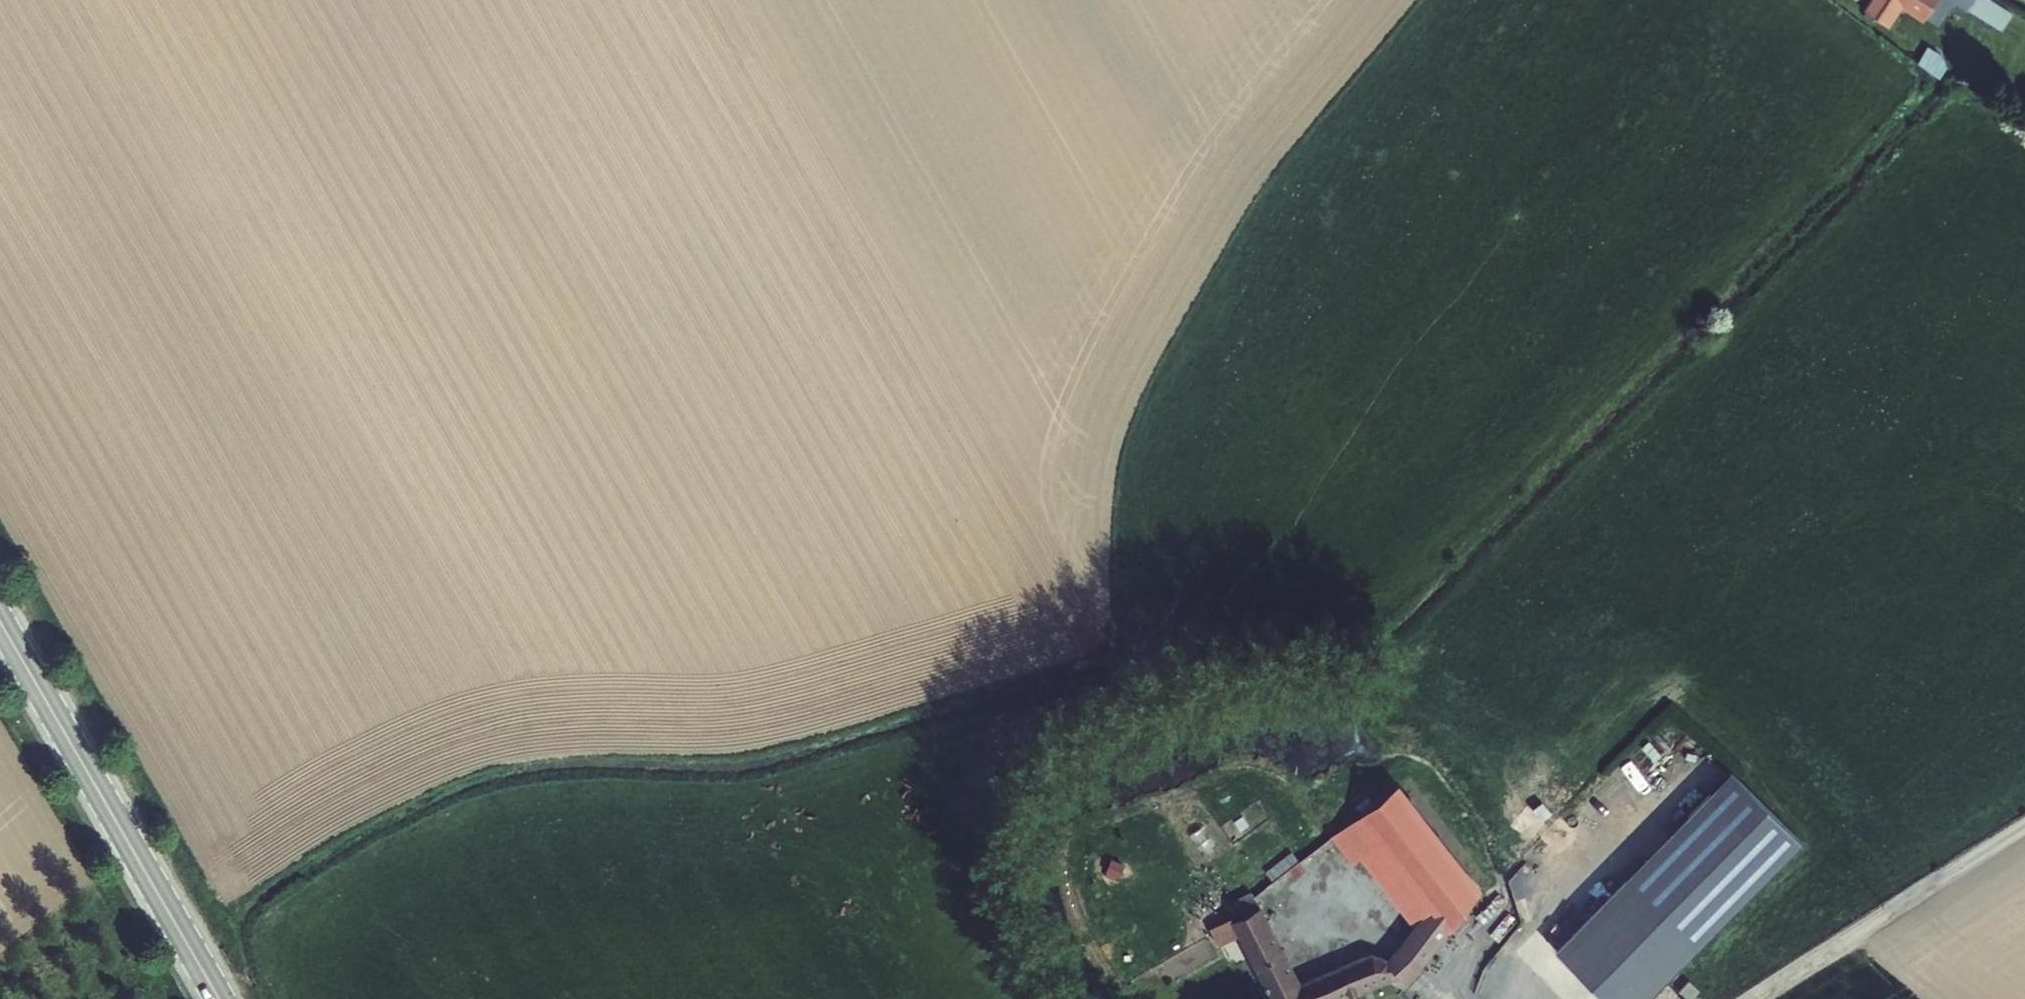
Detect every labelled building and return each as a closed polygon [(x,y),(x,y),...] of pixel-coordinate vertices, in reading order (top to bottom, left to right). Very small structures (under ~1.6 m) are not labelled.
[(1638,757),(1596,797),(1620,821),(1661,781),(1638,757)] [(1724,762),(1551,942),(1610,998),(1637,998),(1797,832),(1724,762)] [(1395,786),(1331,834),(1354,863),(1361,858),(1412,925),(1399,945),(1410,962),(1432,952),(1479,893),(1395,786)] [(1270,996),(1299,986),(1249,895),(1234,903),(1240,919),(1232,924),(1229,918),(1209,928),(1219,944),(1237,936),(1270,996)] [(1369,955),(1299,986),(1306,998),(1335,998),(1394,975),(1387,961),(1369,955)] [(1689,998),(1694,998),(1702,990),(1689,978),(1679,989),(1689,998)]
